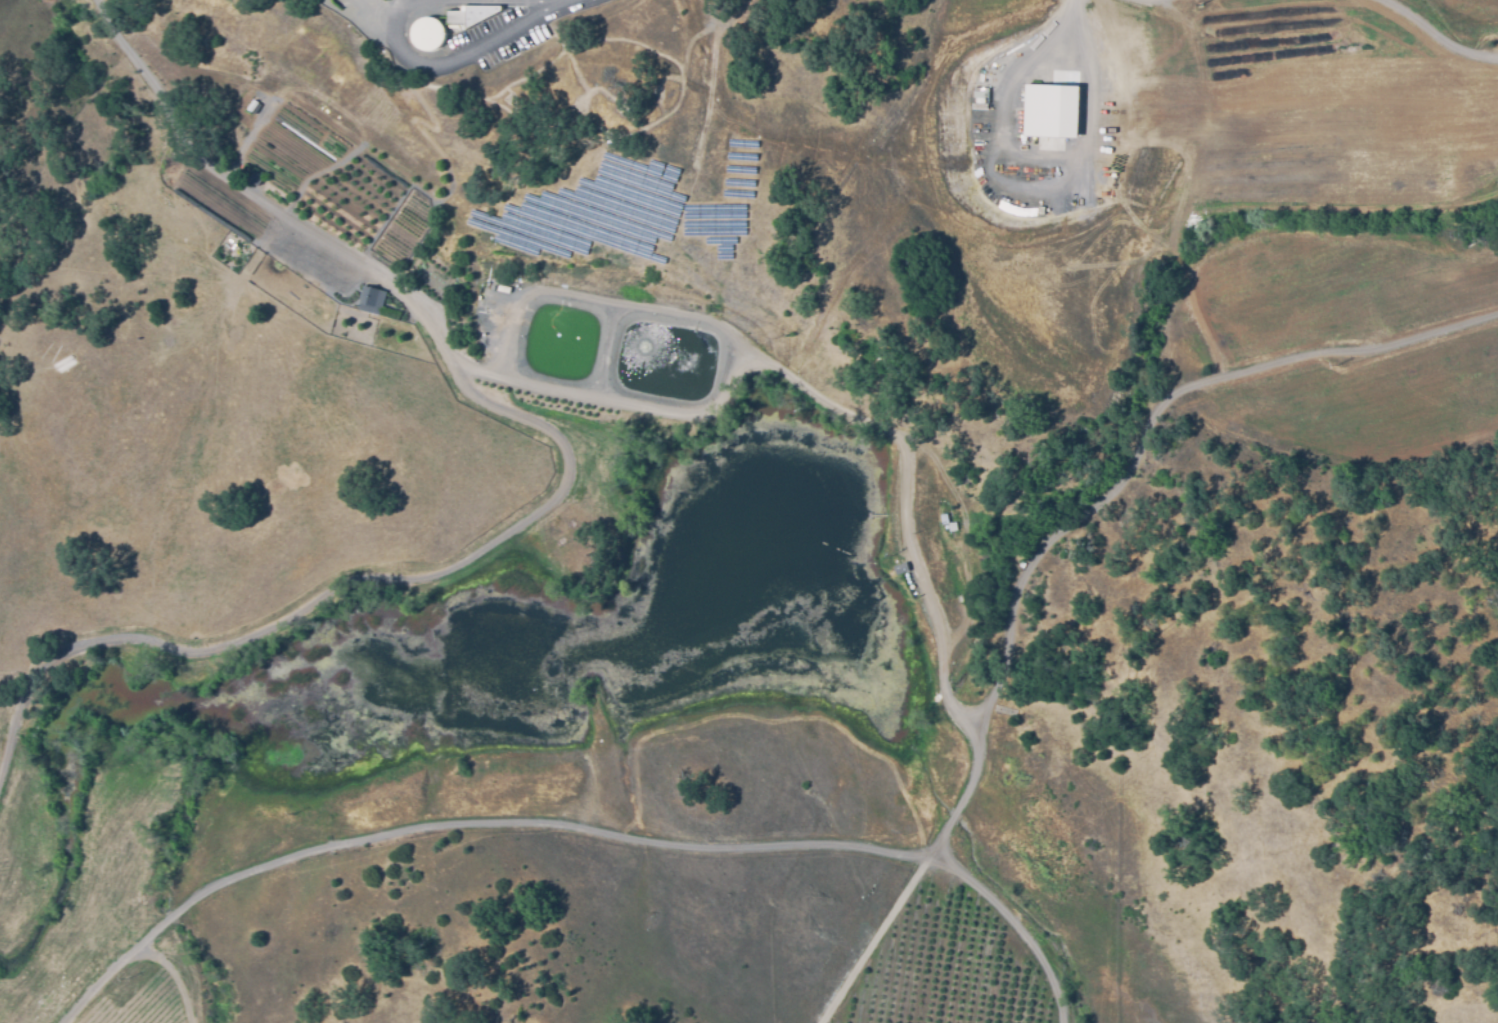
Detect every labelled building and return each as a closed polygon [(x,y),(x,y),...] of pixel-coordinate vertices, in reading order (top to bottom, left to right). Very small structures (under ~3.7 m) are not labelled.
[(500,10),(464,28),(464,23),(446,23),(447,10),(461,11),(461,5),(496,6),(500,6),(500,10)] [(428,17),(430,17),(433,18),(435,19),(437,21),(438,23),(440,25),(441,28),(441,31),(441,34),(441,36),(441,39),(440,42),(438,44),(437,47),(435,48),(433,50),(431,50),(428,51),(426,50),(424,50),(422,48),(420,47),(418,45),(417,42),(416,40),(415,37),(415,34),(415,31),(416,28),(417,25),(418,23),(420,21),(421,19),(424,18),(426,17),(428,17)] [(1021,137),(1075,138),(1077,86),(1023,85),(1021,137)] [(258,101),(252,111),(247,108),(253,98),(258,101)] [(254,174),(264,180),(261,187),(250,181),(254,174)] [(510,286),(509,292),(497,290),(498,284),(510,286)] [(383,292),(360,286),(354,310),(377,316),(383,292)] [(948,523),(940,524),(939,515),(946,514),(948,523)] [(947,523),(955,522),(956,530),(948,531),(947,523)] [(910,570),(897,575),(894,565),(907,561),(910,570)]
